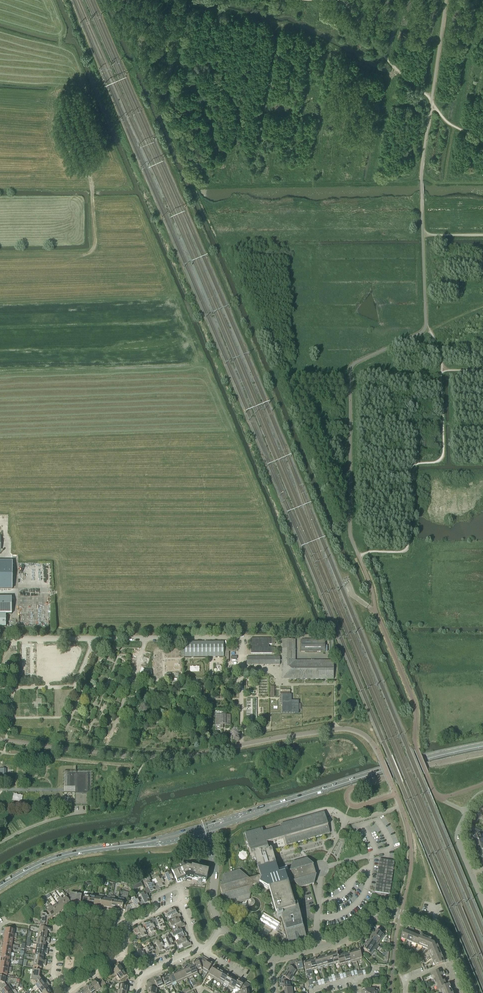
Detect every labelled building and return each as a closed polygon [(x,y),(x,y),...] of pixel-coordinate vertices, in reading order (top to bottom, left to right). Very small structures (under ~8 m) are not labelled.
[(12,590),(13,562),(0,562),(0,590),(12,590)] [(6,627),(6,614),(11,614),(11,598),(0,598),(0,627),(6,627)] [(251,654),(272,654),(272,647),(269,647),(269,644),(272,644),(272,639),(251,639),(251,654)] [(282,640),(282,679),(333,679),(333,661),(295,661),(295,640),(282,640)] [(301,652),(325,652),(325,640),(301,640),(301,652)] [(224,642),(184,642),(184,657),(224,657),(224,642)] [(280,665),(280,657),(246,657),(247,665),(280,665)] [(282,694),(282,713),(298,713),(298,700),(292,700),(291,700),(291,694),(282,694)] [(230,724),(230,716),(225,716),(225,715),(220,715),(220,716),(216,716),(216,724),(220,724),(220,728),(223,728),(223,724),(230,724)] [(84,787),(88,787),(88,775),(67,775),(67,787),(75,787),(75,805),(88,805),(88,793),(84,793),(84,787)] [(14,793),(13,800),(22,802),(23,794),(14,793)] [(231,873),(223,875),(220,887),(222,895),(232,904),(248,899),(251,887),(259,885),(267,890),(270,889),(278,918),(281,917),(290,946),(307,941),(297,904),(294,905),(288,884),(293,882),(299,888),(314,884),(316,875),(313,865),(307,859),(292,863),(290,871),(278,874),(271,849),(268,850),(266,843),(284,838),(286,845),(330,833),(324,812),(280,825),(281,827),(263,832),(262,828),(250,832),(244,833),(252,859),(255,858),(260,876),(249,879),(240,870),(231,873)] [(473,837),(475,843),(482,839),(481,834),(480,834),(480,833),(474,831),(473,834),(474,837),(473,837)] [(475,843),(477,848),(482,845),(482,839),(475,843)] [(380,859),(375,892),(390,894),(395,861),(380,859)] [(174,870),(172,871),(175,876),(174,876),(175,878),(178,883),(180,882),(180,883),(182,882),(181,881),(184,880),(185,880),(187,879),(191,880),(191,879),(193,879),(196,880),(198,881),(198,880),(202,881),(201,882),(204,882),(205,882),(207,877),(208,875),(207,875),(209,869),(207,869),(205,868),(202,868),(202,867),(200,867),(196,866),(194,865),(194,866),(191,865),(189,864),(187,864),(186,865),(186,864),(184,865),(184,866),(181,867),(179,868),(176,869),(174,870)] [(167,879),(163,881),(165,886),(166,888),(169,887),(168,885),(174,881),(170,872),(165,874),(167,879)] [(161,876),(156,879),(152,881),(154,885),(153,885),(156,890),(157,892),(159,891),(158,889),(165,886),(163,881),(161,876)] [(147,878),(149,882),(146,883),(148,887),(144,889),(145,892),(146,892),(148,897),(150,895),(149,893),(156,890),(153,885),(154,885),(152,881),(150,877),(147,878)] [(143,899),(139,901),(138,901),(141,906),(142,908),(144,907),(143,905),(150,902),(148,897),(146,892),(145,892),(141,895),(143,899)] [(69,897),(67,899),(71,904),(75,901),(81,902),(82,895),(70,893),(69,897)] [(61,896),(59,898),(67,909),(69,907),(68,906),(71,904),(67,899),(66,897),(63,899),(61,896)] [(138,901),(139,901),(136,897),(131,899),(133,903),(129,905),(132,913),(135,912),(134,909),(141,906),(138,901)] [(59,902),(56,904),(61,911),(64,909),(65,911),(67,909),(59,898),(57,899),(59,902)] [(118,898),(118,901),(117,909),(119,910),(119,911),(122,912),(122,910),(126,911),(127,904),(126,904),(127,902),(124,901),(124,899),(118,898)] [(58,916),(50,904),(48,906),(50,909),(47,911),(48,912),(52,918),(55,916),(56,917),(58,916)] [(56,904),(52,907),(58,916),(60,914),(59,913),(61,911),(56,904)] [(173,920),(179,918),(181,916),(180,914),(177,915),(174,908),(165,913),(167,918),(171,916),(173,920)] [(48,912),(46,914),(42,913),(40,925),(47,926),(48,921),(52,918),(48,912)] [(260,921),(275,931),(280,923),(264,914),(260,921)] [(154,927),(158,925),(160,929),(166,927),(161,917),(154,920),(153,918),(151,919),(152,921),(154,927)] [(173,920),(169,922),(171,927),(176,925),(178,929),(181,928),(185,926),(184,923),(182,924),(179,918),(173,920)] [(154,927),(152,921),(145,925),(144,922),(141,923),(143,926),(145,931),(149,929),(151,933),(156,931),(154,927)] [(145,931),(143,926),(133,930),(136,935),(140,933),(142,938),(145,936),(147,940),(149,939),(145,931)] [(407,940),(412,928),(410,927),(408,932),(405,930),(401,938),(407,940)] [(178,929),(171,932),(173,937),(178,935),(180,939),(180,940),(185,937),(187,936),(186,933),(184,934),(181,928),(178,929)] [(412,928),(407,940),(412,942),(415,935),(412,934),(414,929),(412,928)] [(374,932),(372,934),(381,941),(385,936),(377,930),(375,933),(374,932)] [(418,936),(415,935),(412,942),(417,945),(422,933),(420,932),(418,936)] [(422,933),(417,945),(428,949),(429,950),(438,946),(437,943),(435,944),(435,943),(431,942),(433,937),(432,936),(430,937),(429,941),(423,938),(424,934),(424,933),(422,933)] [(381,941),(372,934),(370,936),(372,937),(370,940),(378,945),(381,941)] [(167,943),(163,945),(165,950),(166,952),(169,951),(168,948),(174,945),(170,936),(165,938),(167,943)] [(180,940),(180,939),(175,941),(178,947),(182,945),(184,949),(192,945),(190,943),(188,944),(185,937),(180,940)] [(2,943),(1,945),(15,948),(18,948),(19,946),(12,945),(13,941),(4,940),(4,943),(2,943)] [(157,947),(153,949),(156,954),(157,956),(159,955),(158,953),(165,950),(163,945),(161,940),(155,943),(157,947)] [(367,941),(365,943),(374,950),(376,951),(379,946),(378,945),(370,940),(368,942),(367,941)] [(374,950),(365,943),(364,946),(365,947),(363,949),(371,955),(374,950)] [(148,951),(144,953),(147,958),(148,961),(150,959),(149,957),(156,954),(153,949),(151,944),(146,947),(148,951)] [(441,945),(438,946),(429,950),(433,960),(445,955),(445,954),(444,954),(440,955),(437,949),(441,947),(441,946),(441,945)] [(144,953),(142,949),(137,951),(139,955),(135,958),(137,963),(147,958),(144,953)] [(354,950),(357,961),(362,959),(360,950),(357,951),(356,950),(354,950)] [(338,957),(337,954),(334,955),(333,953),(331,954),(334,964),(339,963),(338,957)] [(340,956),(338,957),(339,963),(340,966),(346,964),(342,953),(340,954),(340,956)] [(351,963),(349,954),(346,954),(345,953),(342,953),(346,964),(351,963)] [(334,964),(331,954),(328,954),(329,956),(326,957),(328,966),(334,964)] [(446,957),(445,955),(433,960),(435,966),(443,963),(442,960),(445,958),(446,957)] [(202,965),(203,956),(195,960),(196,962),(193,963),(193,965),(194,965),(196,970),(202,968),(201,966),(202,965)] [(203,956),(202,965),(204,966),(203,968),(208,971),(212,964),(209,963),(210,961),(203,956)] [(322,956),(320,957),(323,968),(328,966),(326,957),(323,958),(322,956)] [(323,968),(320,957),(317,958),(318,959),(315,960),(317,969),(323,968)] [(311,959),(309,960),(312,971),(317,969),(315,960),(312,961),(311,959)] [(297,960),(290,962),(295,969),(297,968),(297,970),(303,968),(301,961),(298,962),(297,960)] [(307,963),(303,963),(307,975),(312,974),(311,971),(312,971),(309,960),(306,961),(307,963)] [(295,969),(290,962),(286,968),(288,969),(286,972),(293,976),(296,971),(295,970),(295,969)] [(117,976),(124,971),(118,963),(113,967),(115,970),(113,971),(117,976)] [(190,965),(188,966),(193,976),(198,973),(196,970),(194,965),(193,965),(191,966),(190,965)] [(186,968),(183,970),(187,978),(193,976),(188,966),(185,967),(186,968)] [(213,978),(218,970),(216,969),(217,967),(214,966),(208,975),(213,978)] [(37,984),(42,980),(39,976),(40,970),(33,969),(31,981),(35,982),(37,984)] [(187,978),(183,970),(181,971),(180,969),(177,971),(182,981),(187,978)] [(221,972),(218,970),(213,978),(218,981),(224,972),(222,970),(221,972)] [(443,975),(442,973),(440,974),(439,970),(431,974),(438,990),(440,989),(445,987),(445,986),(447,985),(445,980),(443,981),(441,976),(443,975)] [(124,971),(117,976),(120,980),(120,982),(126,983),(127,980),(129,978),(124,971)] [(182,981),(177,971),(175,972),(176,973),(173,975),(177,983),(182,981)] [(226,973),(224,972),(218,981),(223,984),(228,976),(225,975),(226,973)] [(293,976),(286,972),(285,974),(283,973),(279,979),(287,981),(288,980),(290,981),(293,976)] [(177,983),(173,975),(170,976),(170,974),(167,975),(172,985),(177,983)] [(172,985),(167,975),(165,977),(165,978),(162,980),(166,988),(172,985)] [(228,976),(223,984),(228,987),(234,977),(232,976),(231,978),(228,976)] [(234,977),(228,987),(233,990),(235,987),(238,982),(235,980),(236,979),(234,977)] [(156,978),(148,982),(156,987),(157,987),(158,988),(164,985),(160,978),(157,980),(156,978)] [(287,981),(279,979),(280,986),(282,986),(282,989),(284,989),(290,988),(289,982),(287,983),(287,981)] [(37,984),(35,985),(39,990),(48,983),(47,981),(46,982),(45,983),(42,980),(37,984)] [(103,987),(99,981),(97,983),(95,980),(92,982),(93,983),(91,985),(96,992),(103,987)] [(239,980),(238,982),(235,987),(240,990),(241,989),(242,989),(250,985),(242,980),(241,982),(239,980)] [(120,982),(118,991),(127,992),(128,986),(126,986),(126,983),(120,982)] [(148,982),(147,991),(149,991),(148,992),(156,992),(157,989),(155,989),(156,987),(148,982)] [(48,983),(39,990),(41,992),(44,992),(49,989),(47,986),(48,986),(49,986),(50,985),(48,983)] [(440,989),(442,992),(451,992),(449,988),(453,986),(453,985),(452,983),(447,985),(445,986),(445,987),(440,989)] [(377,989),(371,989),(371,984),(369,984),(369,989),(362,988),(362,992),(377,992),(377,989)] [(6,985),(1,988),(2,991),(1,992),(10,992),(11,992),(6,985)] [(242,989),(242,991),(241,991),(241,992),(250,992),(251,992),(250,985),(242,989)]
